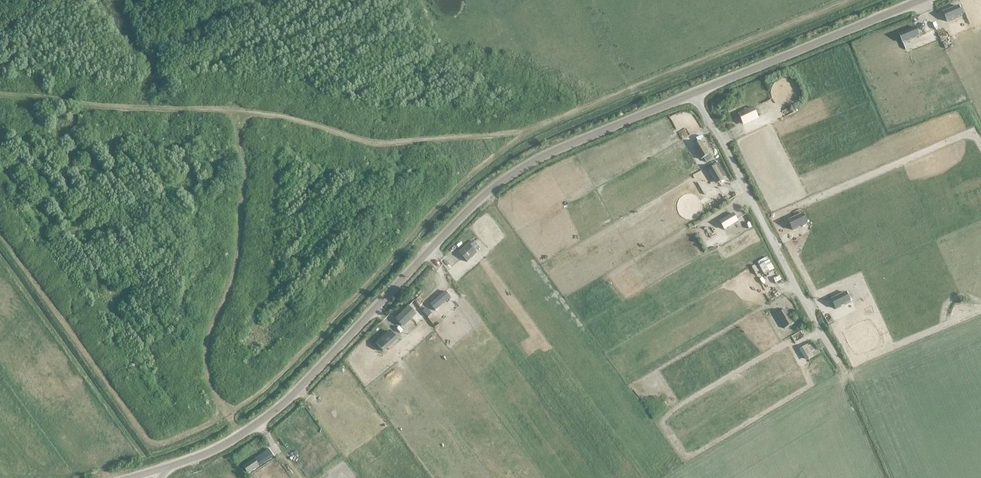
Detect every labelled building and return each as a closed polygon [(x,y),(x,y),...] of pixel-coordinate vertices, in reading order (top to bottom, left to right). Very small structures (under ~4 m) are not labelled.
[(958,6),(943,13),(947,22),(962,16),(958,6)] [(916,28),(899,35),(902,43),(919,37),(916,28)] [(748,111),(738,115),(742,124),(752,120),(748,111)] [(709,156),(701,142),(693,147),(701,160),(709,156)] [(724,180),(716,167),(708,171),(716,185),(724,180)] [(738,222),(733,214),(720,222),(724,230),(738,222)] [(803,214),(788,221),(792,231),(807,224),(803,214)] [(468,244),(459,253),(466,261),(475,252),(475,251),(480,247),(475,242),(470,246),(468,244)] [(774,270),(769,261),(759,267),(765,276),(774,270)] [(445,292),(430,305),(436,311),(451,298),(445,292)] [(846,293),(831,300),(836,309),(850,302),(846,293)] [(783,305),(774,310),(777,315),(782,324),(791,319),(786,310),(783,305)] [(408,307),(395,320),(401,326),(414,313),(408,307)] [(389,332),(376,344),(382,352),(396,340),(389,332)] [(819,354),(812,343),(799,350),(806,361),(819,354)] [(269,450),(242,467),(247,474),(258,467),(257,465),(272,455),(269,450)]
